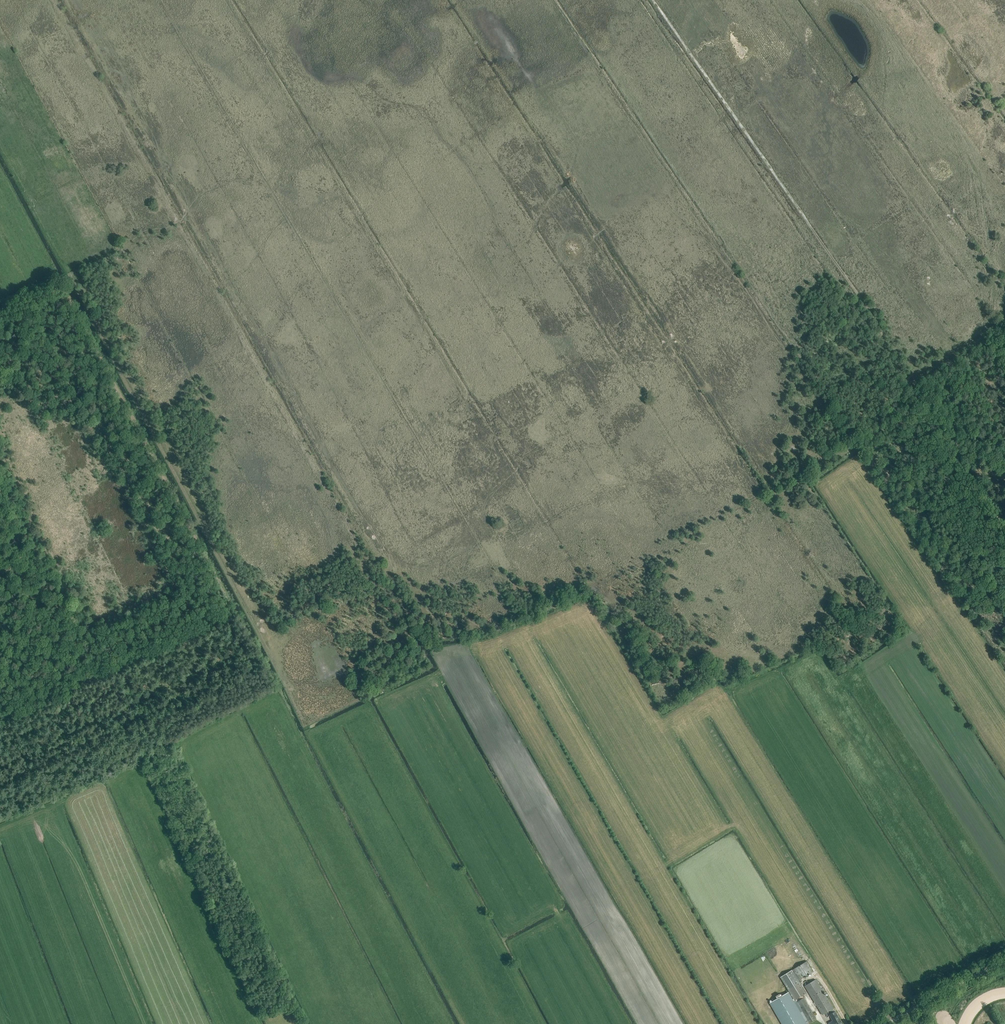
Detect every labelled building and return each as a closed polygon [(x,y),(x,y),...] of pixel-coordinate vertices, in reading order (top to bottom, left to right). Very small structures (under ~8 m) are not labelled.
[(813,1013),(802,996),(807,993),(800,983),(802,981),(801,979),(813,972),(806,961),(780,977),(794,1001),(795,1000),(797,1002),(796,1002),(808,1023),(816,1018),(813,1013)] [(832,1009),(833,1008),(816,980),(805,986),(822,1015),(824,1014),(825,1016),(828,1015),(826,1012),(827,1012),(829,1015),(834,1012),(832,1009)] [(769,1003),(781,1023),(807,1023),(788,992),(781,996),(780,994),(776,996),(777,999),(769,1003)] [(840,1023),(842,1022),(835,1011),(829,1015),(833,1021),(829,1023),(841,1023),(840,1023)]
